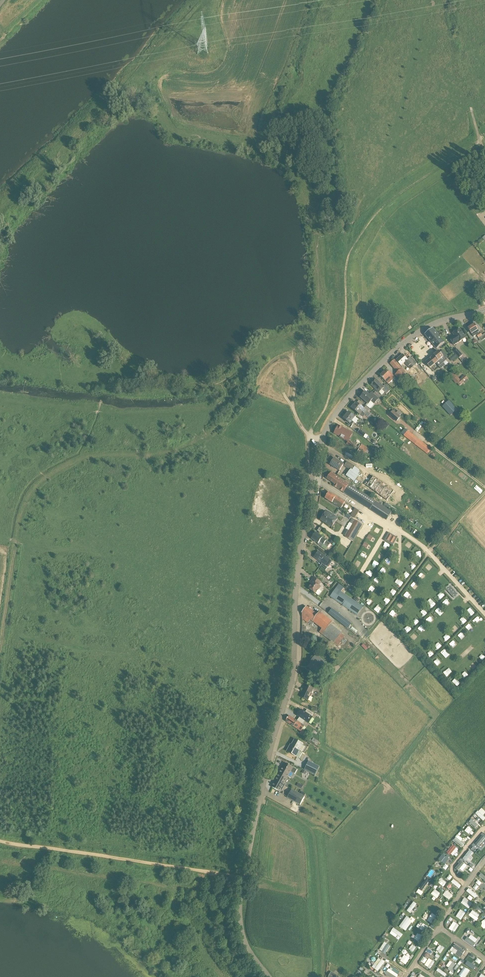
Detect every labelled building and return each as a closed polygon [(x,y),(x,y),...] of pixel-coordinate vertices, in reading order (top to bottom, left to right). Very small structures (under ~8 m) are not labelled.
[(483,340),(484,339),(484,333),(482,335),(475,324),(468,328),(474,337),(477,335),(480,340),(482,338),(483,340)] [(437,349),(441,346),(445,343),(433,329),(425,335),(437,349)] [(466,339),(463,333),(460,329),(453,333),(455,336),(450,339),(454,346),(459,343),(459,344),(466,339)] [(463,356),(457,349),(454,352),(459,359),(463,356)] [(447,361),(442,355),(439,352),(425,363),(430,369),(437,364),(441,369),(445,365),(444,363),(447,361)] [(417,364),(415,361),(412,358),(408,361),(408,360),(403,355),(400,357),(401,358),(397,361),(403,368),(406,365),(408,367),(409,366),(411,369),(417,364)] [(406,376),(405,375),(406,373),(395,360),(390,364),(398,373),(395,375),(399,380),(401,379),(402,380),(406,376)] [(389,371),(387,373),(386,371),(381,376),(389,384),(395,378),(389,371)] [(460,380),(453,372),(449,376),(457,384),(460,387),(468,379),(465,376),(460,380)] [(371,385),(379,393),(382,390),(387,394),(391,390),(386,385),(383,387),(377,380),(371,385)] [(379,399),(375,395),(371,392),(373,394),(371,397),(365,392),(361,398),(369,405),(372,402),(375,404),(379,399)] [(352,408),(355,411),(363,417),(370,409),(359,401),(357,404),(356,403),(352,408)] [(451,416),(457,410),(458,410),(450,401),(449,401),(443,407),(451,416)] [(401,417),(393,411),(389,416),(397,422),(401,417)] [(358,420),(349,412),(344,419),(352,425),(354,423),(355,423),(358,420)] [(334,434),(339,437),(348,442),(346,444),(349,446),(351,442),(349,441),(353,434),(338,426),(334,434)] [(367,434),(365,433),(360,430),(358,433),(364,438),(367,434)] [(419,439),(406,430),(402,435),(415,445),(423,450),(426,445),(419,439)] [(364,456),(366,453),(368,449),(369,448),(362,444),(357,452),(364,456)] [(344,465),(339,461),(335,459),(330,465),(340,471),(344,465)] [(360,470),(348,462),(345,467),(347,468),(350,470),(351,471),(347,477),(353,481),(360,470)] [(376,501),(376,502),(332,473),(331,473),(327,479),(335,484),(334,486),(370,510),(371,509),(387,520),(392,512),(376,501)] [(388,501),(394,492),(378,480),(371,489),(388,501)] [(345,502),(337,497),(333,494),(332,495),(329,493),(325,498),(341,509),(345,502)] [(330,513),(329,514),(326,512),(321,520),(332,527),(338,518),(330,513)] [(353,542),(357,534),(363,525),(352,519),(350,523),(352,524),(345,537),(353,542)] [(330,544),(320,536),(316,533),(312,538),(318,543),(318,544),(322,547),(324,544),(327,547),(330,544)] [(396,538),(389,534),(386,539),(393,543),(396,538)] [(314,557),(318,560),(322,563),(320,566),(325,570),(330,564),(327,562),(329,559),(327,557),(326,557),(319,551),(314,557)] [(321,583),(318,581),(314,578),(311,582),(313,583),(309,588),(318,596),(322,591),(319,589),(321,586),(320,585),(321,583)] [(363,607),(341,592),(344,587),(339,584),(331,596),(335,600),(353,612),(358,615),(363,607)] [(456,594),(450,588),(447,590),(453,596),(456,594)] [(432,600),(428,604),(432,608),(436,605),(432,600)] [(330,625),(333,622),(320,613),(321,612),(320,611),(317,615),(306,607),(302,613),(302,618),(308,623),(312,625),(314,623),(322,629),(320,632),(338,646),(341,642),(345,637),(334,628),(330,625)] [(333,608),(328,614),(349,629),(353,623),(333,608)] [(478,616),(474,620),(479,625),(482,621),(478,616)] [(417,629),(422,634),(427,629),(422,625),(417,629)] [(328,665),(320,659),(316,656),(317,656),(316,655),(313,660),(314,660),(308,668),(317,674),(320,670),(322,672),(328,665)] [(314,689),(312,689),(307,686),(304,694),(303,693),(301,697),(311,702),(313,698),(310,696),(314,689)] [(297,721),(303,725),(307,720),(309,721),(313,715),(312,715),(314,712),(308,708),(306,710),(302,708),(298,714),(301,715),(297,721)] [(297,721),(293,719),(289,716),(286,721),(301,732),(305,726),(303,725),(297,721)] [(304,745),(300,742),(296,740),(291,748),(289,747),(287,751),(300,758),(302,754),(299,752),(304,745)] [(320,767),(309,761),(305,770),(315,775),(320,767)] [(293,767),(290,766),(285,763),(279,775),(286,780),(293,767)] [(285,782),(286,780),(279,775),(272,787),(281,792),(286,783),(285,782)] [(305,797),(292,790),(287,798),(300,805),(305,797)] [(484,814),(484,811),(482,808),(476,814),(483,821),(484,819),(484,817),(484,815),(484,814)] [(468,827),(465,831),(472,836),(475,831),(468,827)] [(461,841),(463,839),(458,835),(454,839),(462,847),(465,844),(461,841)] [(484,843),(484,840),(480,836),(476,842),(480,845),(483,842),(484,843)] [(453,845),(447,852),(450,855),(452,853),(456,857),(458,854),(456,852),(459,849),(453,845)] [(469,852),(464,857),(470,862),(474,857),(469,852)] [(443,854),(439,859),(445,864),(449,859),(443,854)] [(461,861),(456,868),(459,871),(460,869),(463,871),(467,865),(461,861)] [(424,891),(429,879),(425,878),(420,889),(424,891)] [(469,888),(466,891),(475,899),(478,895),(469,888)] [(431,894),(437,898),(440,893),(434,889),(431,894)] [(446,890),(442,895),(449,900),(453,895),(446,890)] [(461,903),(468,909),(473,904),(465,897),(461,903)] [(414,901),(407,910),(412,914),(417,909),(415,907),(417,904),(414,901)] [(461,920),(466,913),(461,909),(456,917),(461,920)] [(473,910),(469,915),(476,921),(480,916),(473,910)] [(432,924),(437,917),(432,913),(427,920),(432,924)] [(411,916),(410,918),(407,916),(400,927),(406,931),(415,919),(411,916)] [(455,932),(459,925),(453,921),(449,928),(455,932)] [(423,923),(420,929),(424,932),(428,926),(423,923)] [(396,938),(397,935),(401,937),(403,934),(393,928),(390,934),(396,938)] [(413,934),(411,938),(419,941),(422,935),(417,933),(416,936),(413,934)] [(468,936),(465,940),(474,946),(476,943),(468,936)] [(385,942),(379,950),(385,954),(391,946),(385,942)] [(461,958),(466,951),(455,944),(451,951),(461,958)] [(441,953),(445,947),(440,945),(436,950),(441,953)] [(400,961),(406,965),(410,958),(404,954),(400,961)] [(378,971),(385,961),(379,958),(375,964),(377,965),(374,969),(378,971)] [(424,965),(430,969),(435,962),(429,958),(424,965)] [(473,960),(470,965),(476,969),(479,964),(473,960)] [(449,968),(448,970),(451,972),(456,964),(450,961),(447,967),(449,968)] [(461,976),(466,976),(470,971),(465,967),(458,975),(461,976)] [(398,975),(389,968),(385,974),(390,976),(397,976),(398,975)] [(436,971),(445,976),(447,974),(439,968),(436,971)]
